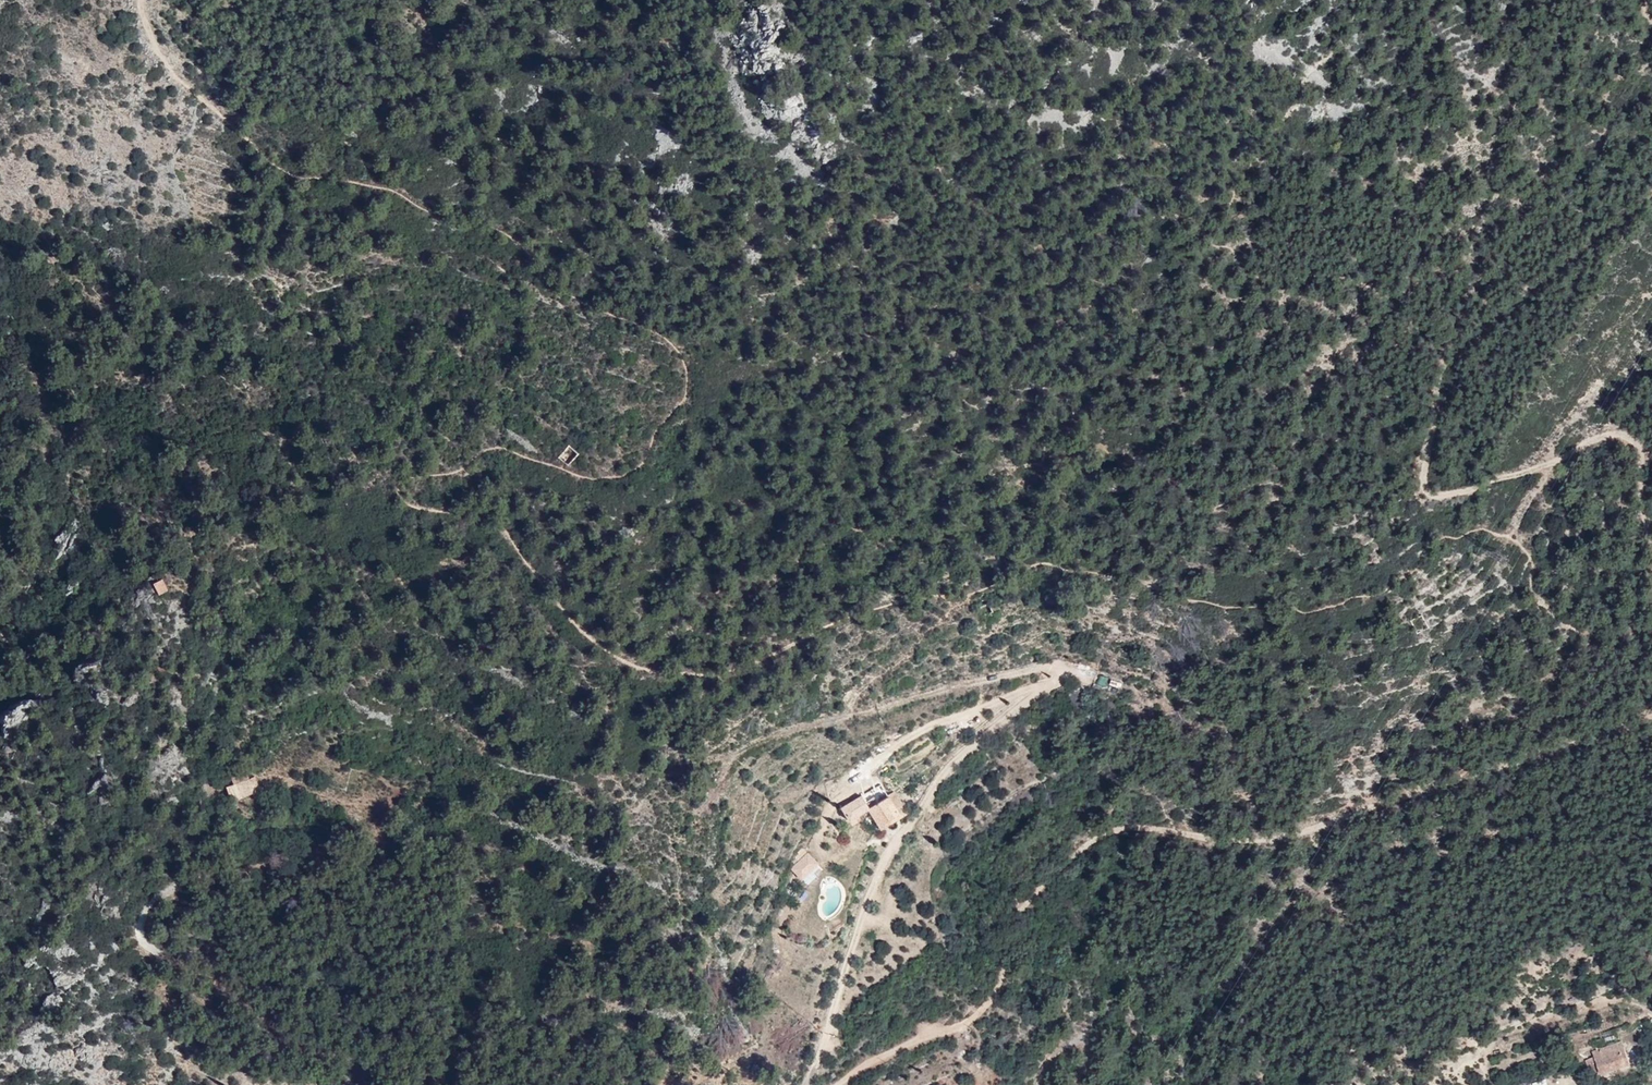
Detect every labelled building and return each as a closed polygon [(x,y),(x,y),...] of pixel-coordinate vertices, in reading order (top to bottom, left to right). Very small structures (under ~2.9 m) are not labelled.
[(564,444),(553,455),(563,465),(574,454),(564,444)] [(151,586),(157,597),(168,591),(162,580),(151,586)] [(244,772),(228,779),(232,788),(226,790),(231,801),(258,789),(253,778),(248,780),(244,772)] [(876,833),(908,812),(895,791),(888,796),(883,788),(864,800),(861,795),(841,808),(853,826),(866,817),(876,833)] [(803,882),(819,866),(805,853),(789,869),(803,882)] [(840,911),(838,887),(823,888),(824,912),(840,911)] [(1589,1072),(1594,1071),(1598,1069),(1598,1072),(1629,1062),(1622,1042),(1592,1052),(1593,1056),(1585,1059),(1589,1072)]
